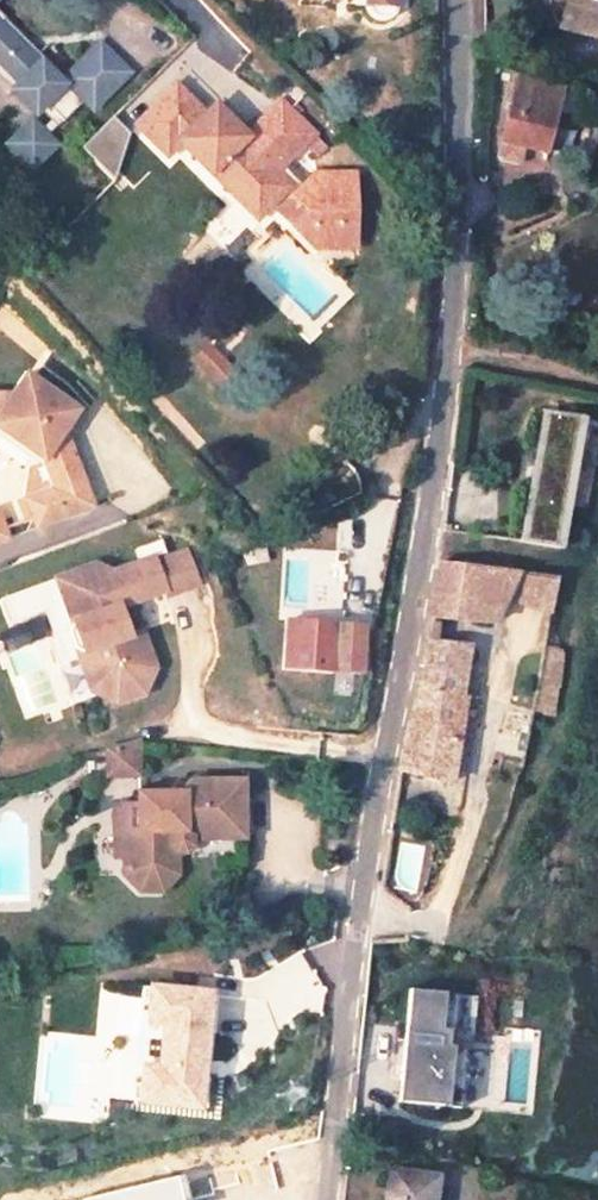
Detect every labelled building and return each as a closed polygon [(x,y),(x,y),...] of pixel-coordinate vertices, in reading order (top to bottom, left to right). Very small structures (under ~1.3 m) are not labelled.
[(361,2),(363,4),(364,6),(366,8),(368,10),(371,11),(373,12),(375,12),(378,12),(380,12),(383,12),(385,10),(388,10),(390,8),(391,5),(393,3),(394,1),(395,0),(361,0),(361,2)] [(569,9),(583,14),(578,31),(582,32),(597,36),(597,0),(572,0),(569,9)] [(583,14),(569,9),(565,26),(578,31),(583,14)] [(131,76),(95,42),(63,72),(46,54),(39,59),(0,23),(0,72),(18,90),(9,98),(40,124),(68,98),(89,118),(131,76)] [(569,89),(525,77),(508,142),(551,153),(569,89)] [(188,144),(237,190),(242,185),(274,218),(284,209),(308,230),(330,230),(330,252),(366,253),(365,175),(321,176),(308,191),(289,172),(284,178),(266,161),(262,164),(248,150),(249,150),(257,141),(226,108),(214,117),(183,88),(142,127),(174,158),(188,144)] [(289,172),(312,148),(329,165),(341,153),(293,105),(265,133),(279,147),(272,154),(289,172)] [(109,114),(74,143),(97,169),(131,139),(109,114)] [(55,152),(28,125),(3,152),(30,179),(55,152)] [(15,379),(0,399),(0,439),(25,457),(38,493),(41,501),(70,490),(50,437),(66,416),(15,379)] [(575,419),(540,414),(519,545),(555,550),(575,419)] [(70,490),(41,501),(50,524),(79,514),(70,490)] [(38,493),(10,503),(22,535),(50,524),(41,501),(38,493)] [(163,595),(193,583),(180,550),(150,562),(160,590),(163,595)] [(158,686),(136,629),(124,634),(114,608),(160,590),(150,562),(148,557),(107,573),(93,566),(85,569),(84,567),(66,573),(58,576),(46,581),(0,599),(0,610),(6,625),(38,613),(57,663),(53,664),(69,706),(94,696),(113,704),(158,686)] [(428,620),(490,629),(498,575),(436,566),(428,620)] [(550,608),(554,583),(498,575),(495,600),(550,608)] [(367,626),(286,618),(282,675),(361,683),(367,626)] [(450,782),(467,697),(460,696),(468,649),(425,641),(424,645),(403,748),(398,772),(450,782)] [(531,710),(549,713),(561,647),(544,644),(531,710)] [(494,752),(516,758),(527,718),(506,712),(494,752)] [(115,775),(151,776),(151,738),(116,747),(115,775)] [(86,773),(115,775),(116,747),(86,754),(86,773)] [(183,796),(142,794),(142,805),(134,804),(134,833),(116,832),(116,858),(126,858),(126,876),(141,892),(165,893),(175,882),(175,860),(183,860),(195,850),(195,842),(245,843),(244,784),(194,783),(183,796)] [(117,803),(116,832),(134,833),(134,804),(117,803)] [(138,1061),(127,1061),(126,1104),(198,1105),(200,983),(139,982),(138,1061)] [(387,1165),(382,1199),(433,1199),(437,1173),(387,1165)]
